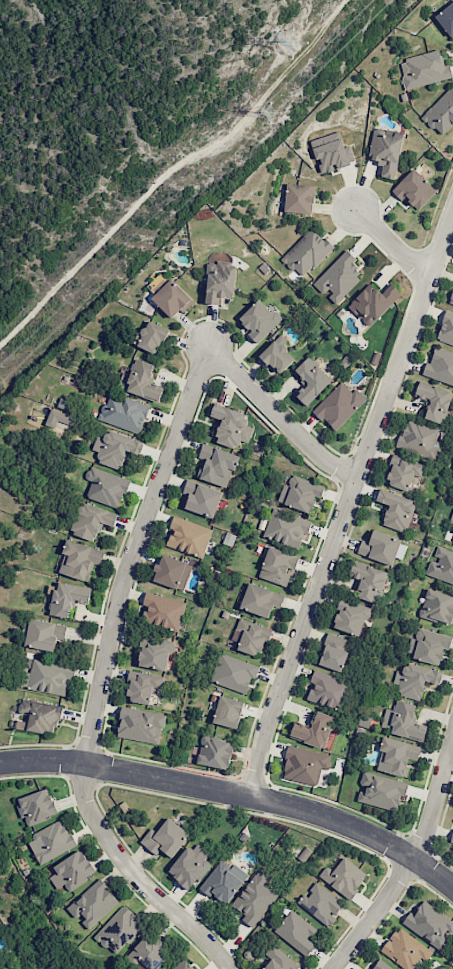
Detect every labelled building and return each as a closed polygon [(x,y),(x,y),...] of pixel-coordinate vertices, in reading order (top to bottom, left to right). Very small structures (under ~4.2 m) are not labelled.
[(452,39),(452,1),(434,17),(452,39)] [(452,78),(449,64),(444,65),(440,50),(398,60),(406,90),(452,78)] [(451,86),(422,117),(444,138),(452,128),(452,88),(451,86)] [(394,179),(404,135),(374,129),(367,159),(384,162),(381,176),(394,179)] [(316,162),(317,162),(320,173),(336,169),(335,168),(355,162),(350,145),(343,147),(339,132),(310,140),(316,162)] [(405,198),(419,210),(437,190),(412,168),(391,191),(402,201),(405,198)] [(313,213),(314,185),(286,184),(284,212),(313,213)] [(311,227),(281,259),(303,279),(333,247),(311,227)] [(363,274),(351,263),(355,258),(346,249),(313,284),(325,295),(325,294),(336,304),(363,274)] [(232,298),(237,265),(209,260),(203,302),(219,304),(220,296),(232,298)] [(183,314),(195,301),(170,278),(151,299),(172,318),(179,310),(183,314)] [(380,293),(370,283),(347,305),(369,327),(402,294),(391,283),(380,293)] [(275,310),(272,312),(259,299),(239,319),(251,332),(248,335),(257,344),(283,319),(275,310)] [(444,312),(436,340),(452,345),(452,314),(444,312)] [(157,355),(168,329),(147,320),(136,346),(157,355)] [(260,355),(280,374),(295,359),(283,349),(289,342),(280,334),(260,355)] [(435,347),(429,364),(426,363),(421,375),(452,385),(452,354),(435,347)] [(306,406),(332,382),(309,356),(294,371),(306,385),(295,394),(306,406)] [(164,387),(149,382),(155,365),(135,358),(124,391),(159,402),(164,387)] [(313,411),(336,432),(366,398),(355,388),(352,392),(340,381),(313,411)] [(419,382),(414,396),(430,401),(424,418),(443,425),(452,394),(452,393),(419,382)] [(124,400),(107,395),(99,420),(140,434),(149,405),(125,397),(124,400)] [(248,415),(214,403),(210,416),(221,420),(214,442),(236,449),(240,440),(248,442),(253,428),(245,425),(248,415)] [(72,415),(51,408),(45,425),(54,428),(57,421),(69,425),(72,415)] [(397,447),(436,461),(440,449),(433,447),(439,430),(407,419),(397,447)] [(144,443),(108,429),(104,439),(97,436),(92,449),(100,453),(97,461),(119,470),(127,450),(139,455),(144,443)] [(239,455),(203,443),(198,457),(203,459),(197,477),(228,488),(239,455)] [(408,491),(414,475),(421,477),(425,466),(393,455),(384,482),(408,491)] [(120,508),(129,478),(89,466),(85,478),(92,480),(86,498),(120,508)] [(278,502),(310,514),(316,497),(320,498),(325,486),(289,473),(278,502)] [(185,509),(214,518),(222,490),(187,480),(182,495),(189,496),(185,509)] [(382,525),(406,532),(416,501),(380,489),(376,501),(388,505),(382,525)] [(70,534),(95,542),(101,523),(113,527),(117,514),(80,502),(70,534)] [(299,549),(304,533),(307,534),(312,521),(272,508),(263,537),(299,549)] [(212,529),(173,515),(169,527),(172,529),(166,545),(202,558),(212,529)] [(361,539),(356,555),(393,565),(401,538),(372,530),(369,542),(361,539)] [(57,572),(88,582),(94,564),(100,566),(104,551),(67,540),(57,572)] [(258,576),(286,587),(292,571),(293,572),(299,557),(270,546),(258,576)] [(452,584),(452,552),(436,548),(434,558),(430,558),(425,577),(452,584)] [(183,591),(192,565),(161,554),(152,580),(183,591)] [(388,571),(353,561),(349,576),(362,580),(357,597),(378,604),(388,571)] [(91,589),(56,582),(49,614),(70,618),(73,601),(88,604),(91,589)] [(280,609),(285,594),(249,582),(240,608),(268,618),(272,606),(280,609)] [(427,588),(418,615),(448,625),(452,612),(452,597),(427,588)] [(186,602),(145,592),(142,605),(145,606),(141,621),(179,630),(186,602)] [(360,637),(370,608),(342,598),(332,627),(360,637)] [(67,625),(30,618),(24,646),(54,652),(57,638),(65,639),(67,625)] [(272,629),(238,618),(232,639),(239,642),(237,650),(259,657),(265,637),(269,639),(272,629)] [(444,648),(448,650),(452,637),(418,627),(415,638),(410,637),(406,651),(413,653),(412,657),(439,666),(444,648)] [(341,672),(351,641),(328,633),(318,665),(341,672)] [(167,671),(172,641),(141,635),(139,646),(141,646),(138,666),(167,671)] [(259,666),(220,653),(210,682),(245,694),(251,677),(255,678),(259,666)] [(75,666),(32,660),(28,690),(65,695),(67,679),(73,680),(75,666)] [(420,701),(425,681),(439,685),(443,672),(406,663),(403,672),(396,670),(392,683),(399,685),(397,695),(420,701)] [(163,676),(130,670),(125,699),(150,703),(153,687),(160,689),(163,676)] [(307,699),(340,710),(349,682),(314,670),(310,682),(312,683),(307,699)] [(237,729),(244,702),(220,695),(212,722),(237,729)] [(60,704),(20,699),(18,713),(28,714),(26,731),(45,734),(45,731),(57,732),(60,704)] [(393,710),(385,708),(382,722),(392,725),(390,733),(423,742),(427,726),(412,722),(416,705),(396,699),(393,710)] [(160,744),(164,713),(122,708),(118,738),(160,744)] [(325,747),(333,716),(315,711),(311,727),(294,723),(290,738),(325,747)] [(234,742),(202,735),(196,763),(228,770),(234,742)] [(421,747),(384,736),(375,768),(405,777),(410,759),(417,761),(421,747)] [(317,786),(321,768),(328,769),(331,756),(289,746),(282,778),(317,786)] [(407,782),(363,771),(359,787),(360,787),(357,801),(400,812),(407,782)] [(15,799),(22,818),(24,817),(27,825),(58,815),(49,788),(15,799)] [(140,843),(157,854),(160,850),(172,858),(189,833),(167,817),(157,832),(150,828),(140,843)] [(26,837),(38,863),(75,846),(63,820),(26,837)] [(204,859),(209,853),(195,841),(168,871),(189,890),(211,865),(204,859)] [(53,865),(57,873),(50,877),(56,889),(65,884),(68,890),(96,874),(82,849),(53,865)] [(350,899),(368,874),(344,857),(333,871),(326,865),(318,876),(350,899)] [(201,889),(228,905),(247,875),(220,858),(201,889)] [(279,893),(266,883),(269,879),(257,870),(231,905),(245,915),(242,920),(253,928),(279,893)] [(66,908),(78,921),(79,920),(88,930),(120,901),(99,878),(66,908)] [(337,919),(333,916),(343,904),(315,881),(297,902),(329,928),(337,919)] [(440,950),(452,932),(452,921),(423,900),(414,914),(410,911),(402,923),(440,950)] [(115,956),(145,925),(124,905),(94,935),(115,956)] [(315,945),(308,939),(316,929),(291,909),(274,931),(306,956),(315,945)] [(426,961),(433,952),(398,926),(380,951),(405,968),(412,968),(421,957),(426,961)] [(171,955),(149,933),(124,958),(135,968),(139,968),(140,968),(157,968),(171,955)] [(263,968),(294,968),(298,964),(271,944),(264,954),(270,958),(263,968)] [(185,958),(171,968),(193,968),(185,958)] [(377,960),(372,968),(392,968),(377,960)]
